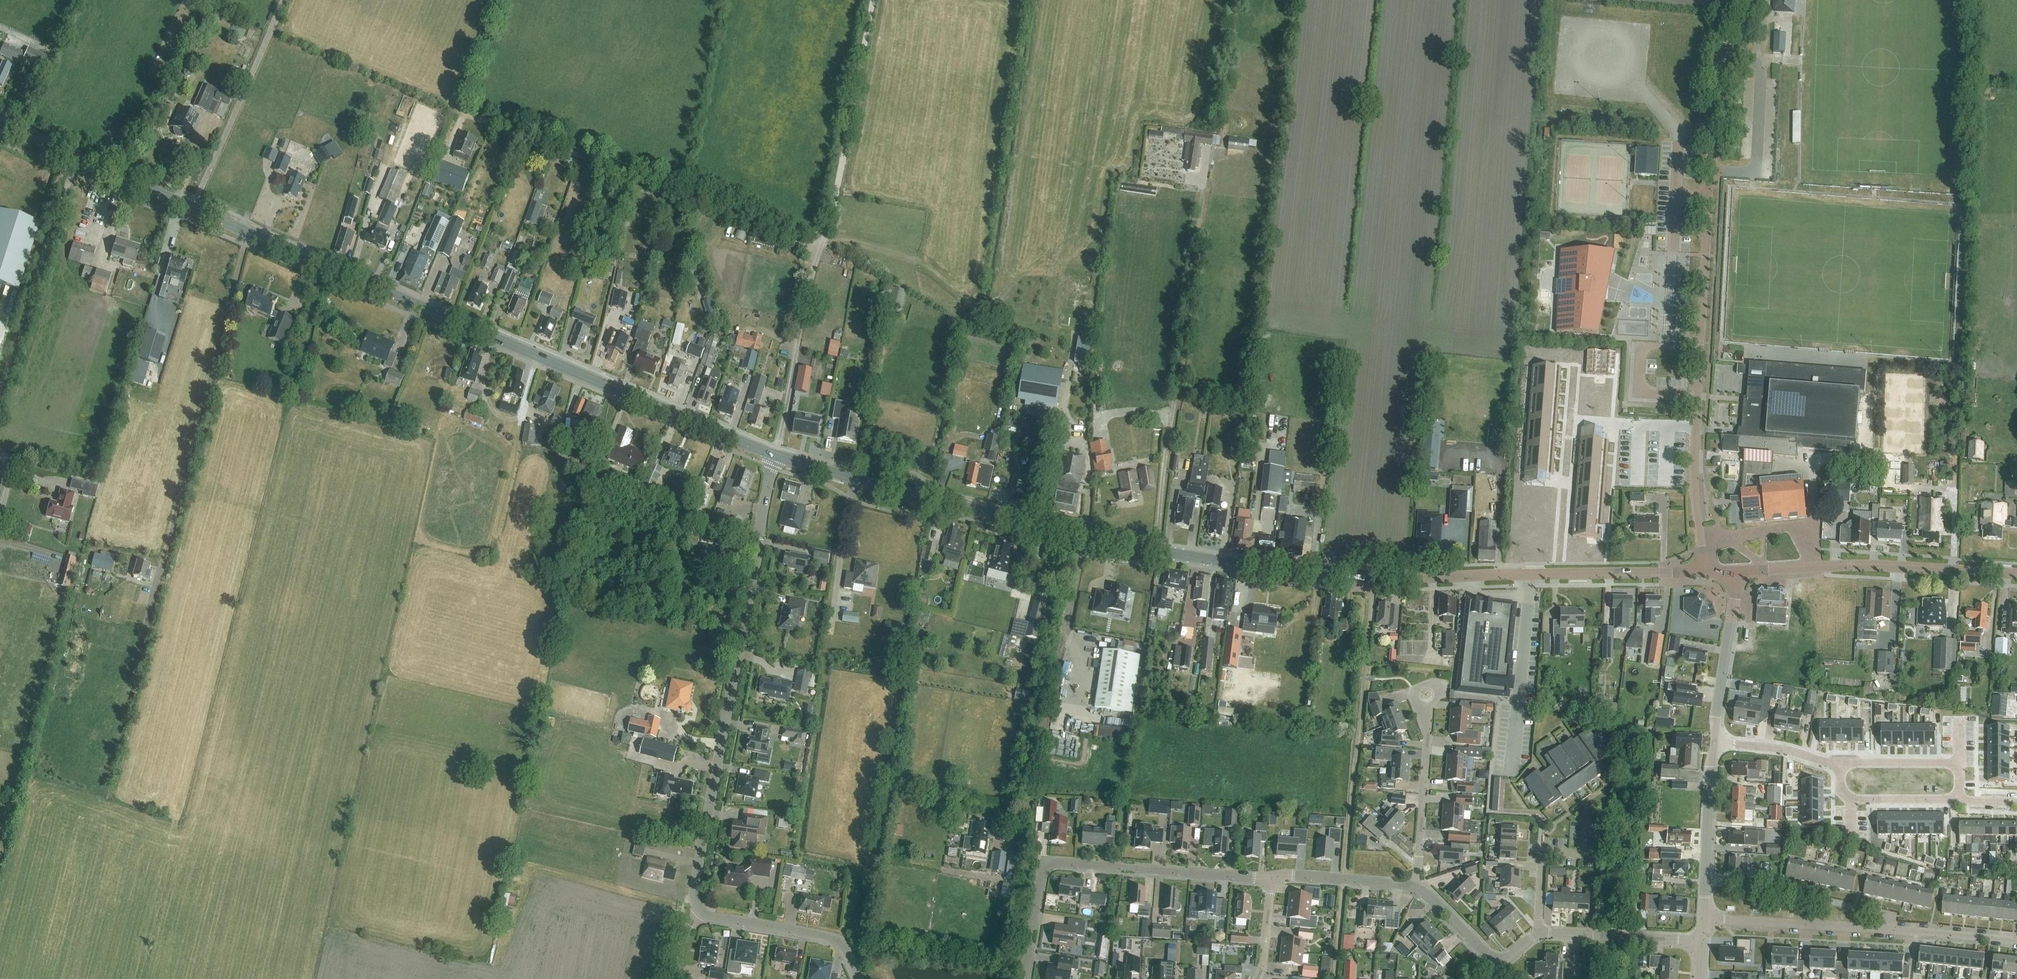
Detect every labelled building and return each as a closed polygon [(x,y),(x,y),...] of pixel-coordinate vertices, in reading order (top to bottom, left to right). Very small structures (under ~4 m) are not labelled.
[(1779,12),(1794,12),(1794,0),(1777,0),(1776,12),(1779,12)] [(1789,41),(1776,40),(1775,52),(1788,52),(1789,41)] [(0,51),(0,55),(43,74),(50,58),(28,48),(25,53),(4,44),(0,51)] [(1,87),(11,66),(2,62),(0,67),(0,86),(1,87)] [(188,69),(185,70),(183,72),(184,76),(187,77),(190,77),(192,75),(191,70),(188,69)] [(202,85),(193,106),(222,118),(227,107),(217,103),(218,101),(228,105),(231,97),(202,85)] [(197,116),(192,113),(179,108),(171,126),(175,128),(174,130),(174,132),(174,133),(176,135),(180,137),(182,137),(184,136),(185,135),(186,133),(189,134),(197,116)] [(1180,130),(1161,127),(1161,132),(1149,130),(1148,136),(1163,138),(1164,134),(1179,136),(1180,130)] [(1200,144),(1205,145),(1212,146),(1213,136),(1207,135),(1186,132),(1185,142),(1189,143),(1185,160),(1188,160),(1187,170),(1195,172),(1196,168),(1198,168),(1201,148),(1200,148),(1200,144)] [(455,152),(469,157),(476,140),(471,138),(470,134),(466,136),(461,134),(455,152)] [(1249,140),(1229,137),(1228,150),(1248,152),(1249,140)] [(327,146),(319,151),(325,161),(333,156),(334,159),(343,153),(335,141),(327,146)] [(265,147),(262,157),(274,161),(277,151),(265,147)] [(1658,176),(1659,150),(1636,149),(1635,175),(1658,176)] [(292,158),(280,154),(274,170),(285,175),(292,158)] [(432,179),(462,192),(470,173),(440,160),(432,179)] [(391,169),(379,198),(394,205),(408,172),(399,168),(398,172),(391,169)] [(284,196),(295,200),(301,188),(302,188),(306,177),(292,172),(286,188),(287,188),(284,196)] [(374,181),(368,179),(365,189),(371,191),(374,181)] [(426,185),(422,195),(429,198),(433,187),(426,185)] [(359,200),(350,198),(344,218),(353,221),(359,200)] [(535,225),(542,206),(532,202),(525,221),(535,225)] [(378,222),(373,235),(368,233),(364,241),(373,244),(374,243),(386,248),(390,238),(385,235),(387,230),(386,230),(396,208),(386,204),(378,222)] [(17,291),(39,224),(0,212),(0,285),(17,291)] [(435,217),(422,247),(435,253),(449,223),(435,217)] [(453,217),(437,253),(448,258),(464,221),(453,217)] [(1645,227),(1644,235),(1656,236),(1656,228),(1645,227)] [(351,245),(354,234),(341,230),(335,251),(337,252),(336,254),(345,256),(349,245),(351,245)] [(134,262),(139,246),(116,239),(111,255),(124,259),(122,265),(131,268),(133,262),(134,262)] [(96,249),(73,241),(68,259),(90,267),(96,249)] [(407,266),(401,282),(415,288),(425,265),(428,257),(432,259),(435,253),(422,247),(419,253),(412,250),(405,265),(407,266)] [(1605,301),(1611,271),(1614,253),(1599,252),(1590,251),(1590,252),(1561,250),(1560,280),(1557,280),(1556,296),(1559,296),(1557,332),(1598,335),(1605,301)] [(489,271),(494,273),(495,269),(496,270),(497,268),(491,266),(494,258),(493,258),(494,255),(490,253),(489,256),(486,255),(481,268),(489,271)] [(164,277),(158,297),(163,298),(169,278),(185,283),(188,272),(183,271),(187,261),(178,258),(171,256),(167,266),(168,267),(165,277),(164,277)] [(466,256),(462,264),(469,267),(473,259),(466,256)] [(614,265),(601,262),(598,270),(612,274),(614,265)] [(111,275),(85,266),(81,278),(92,281),(90,288),(106,293),(111,275)] [(495,269),(494,273),(490,281),(499,285),(504,273),(496,270),(495,269)] [(500,290),(509,293),(517,273),(509,269),(500,290)] [(459,280),(450,276),(444,274),(442,279),(440,279),(435,292),(449,298),(453,288),(455,289),(459,280)] [(486,288),(488,282),(479,279),(477,284),(476,283),(468,303),(479,308),(487,288),(486,288)] [(253,288),(246,305),(271,316),(276,318),(268,338),(284,344),(294,319),(273,311),(278,298),(253,288)] [(888,307),(902,310),(906,290),(892,288),(888,307)] [(542,291),(538,302),(549,307),(554,296),(542,291)] [(612,307),(624,310),(627,295),(615,292),(612,307)] [(522,314),(527,301),(515,295),(509,308),(510,309),(508,314),(518,318),(520,313),(522,314)] [(712,299),(703,301),(707,316),(717,313),(712,299)] [(560,319),(563,311),(552,307),(550,315),(560,319)] [(593,326),(596,318),(581,312),(582,310),(576,308),(572,318),(579,321),(577,326),(576,325),(570,343),(573,344),(572,347),(579,350),(582,342),(585,343),(589,330),(583,328),(585,323),(593,326)] [(538,334),(550,339),(555,324),(544,320),(538,334)] [(664,320),(662,326),(672,329),(674,324),(664,320)] [(654,375),(660,361),(644,354),(648,344),(647,343),(654,326),(640,322),(635,339),(638,341),(632,356),(638,360),(635,367),(654,375)] [(142,329),(133,357),(152,363),(161,334),(142,329)] [(391,369),(398,354),(391,351),(394,344),(369,333),(361,351),(386,362),(384,366),(391,369)] [(717,336),(711,334),(700,365),(709,368),(711,363),(712,363),(717,349),(715,348),(719,337),(717,336)] [(739,334),(736,347),(737,347),(749,350),(749,349),(759,352),(762,336),(753,334),(752,337),(739,334)] [(621,354),(626,342),(613,337),(606,354),(608,355),(606,360),(614,363),(619,353),(621,354)] [(1088,365),(1092,340),(1078,338),(1074,362),(1076,363),(1086,364),(1088,365)] [(700,339),(697,346),(690,344),(686,354),(701,359),(707,342),(700,339)] [(741,368),(753,371),(758,354),(746,351),(735,347),(733,353),(735,358),(743,360),(741,368)] [(1588,350),(1586,373),(1614,375),(1616,353),(1588,350)] [(474,382),(481,358),(478,357),(479,354),(471,352),(468,363),(465,362),(460,378),(474,382)] [(683,384),(688,370),(684,369),(687,362),(677,359),(675,365),(674,365),(669,376),(672,377),(669,385),(678,389),(681,383),(683,384)] [(1534,366),(1525,473),(1535,473),(1534,477),(1543,478),(1544,474),(1553,475),(1562,368),(1534,366)] [(1795,438),(1797,441),(1797,447),(1850,452),(1851,442),(1856,443),(1860,391),(1864,392),(1865,374),(1767,366),(1766,379),(1751,378),(1750,398),(1745,397),(1742,429),(1740,428),(1738,437),(1787,440),(1787,437),(1793,437),(1795,438)] [(405,376),(390,369),(384,382),(399,388),(405,376)] [(509,389),(507,396),(521,400),(522,396),(524,389),(525,386),(520,385),(523,372),(514,370),(509,388),(509,389)] [(713,395),(721,374),(712,370),(709,380),(704,378),(699,390),(701,390),(697,400),(708,404),(712,394),(713,395)] [(1022,372),(1018,396),(1057,403),(1061,380),(1022,372)] [(747,405),(745,412),(752,414),(750,421),(753,422),(752,425),(760,428),(763,417),(765,418),(768,410),(758,407),(759,403),(760,403),(767,379),(755,376),(748,399),(755,401),(754,406),(754,407),(747,405)] [(795,391),(801,392),(803,380),(797,379),(795,391)] [(550,385),(549,388),(546,387),(542,398),(536,396),(533,403),(538,405),(536,410),(551,416),(558,397),(556,396),(559,389),(550,385)] [(718,412),(732,416),(737,403),(740,392),(724,387),(722,390),(722,391),(721,394),(721,395),(720,398),(722,399),(718,412)] [(482,392),(470,388),(467,399),(479,403),(482,392)] [(596,423),(603,407),(587,401),(587,402),(579,399),(572,415),(581,418),(581,417),(596,423)] [(847,416),(849,403),(836,401),(832,419),(841,420),(837,439),(854,442),(858,418),(847,416)] [(486,415),(467,409),(464,419),(483,425),(486,415)] [(818,436),(821,418),(796,414),(793,432),(818,436)] [(424,434),(426,425),(415,422),(413,431),(424,434)] [(1243,426),(1236,422),(1229,434),(1236,439),(1243,426)] [(536,430),(537,426),(525,424),(522,442),(534,444),(534,441),(541,442),(543,431),(536,430)] [(642,473),(650,455),(628,446),(634,433),(621,428),(608,459),(642,473)] [(1425,429),(1422,469),(1425,469),(1434,470),(1436,470),(1439,430),(1425,429)] [(564,430),(563,445),(573,446),(573,431),(564,430)] [(988,434),(986,445),(988,445),(987,451),(997,453),(1000,437),(988,434)] [(1797,447),(1797,441),(1795,438),(1793,437),(1787,437),(1787,440),(1738,437),(1721,435),(1722,452),(1744,454),(1742,489),(1741,489),(1744,522),(1807,517),(1803,477),(1772,479),(1773,456),(1798,458),(1797,447)] [(1581,439),(1573,537),(1601,539),(1609,442),(1600,441),(1600,438),(1591,437),(1591,440),(1581,439)] [(1106,441),(1093,443),(1089,444),(1095,475),(1112,471),(1110,463),(1112,463),(1110,451),(1108,451),(1106,441)] [(1968,443),(1968,461),(1984,461),(1984,443),(1968,443)] [(682,473),(690,454),(670,446),(662,464),(670,467),(669,469),(673,471),(674,469),(682,473)] [(1245,447),(1244,457),(1253,458),(1255,449),(1245,447)] [(1079,486),(1085,457),(1061,453),(1056,480),(1054,490),(1053,489),(1049,511),(1058,513),(1058,511),(1075,514),(1079,495),(1077,494),(1079,485),(1079,486)] [(597,456),(584,454),(581,471),(594,473),(597,456)] [(1204,463),(1203,463),(1204,456),(1195,454),(1193,461),(1190,483),(1189,483),(1187,495),(1203,498),(1210,456),(1205,456),(1204,463)] [(719,482),(725,464),(714,460),(708,478),(719,482)] [(980,464),(979,466),(970,463),(967,474),(969,475),(967,485),(975,487),(976,484),(981,485),(980,487),(989,489),(994,468),(980,464)] [(1284,468),(1264,466),(1260,494),(1281,496),(1284,468)] [(604,480),(606,472),(599,469),(597,478),(604,480)] [(1142,491),(1154,489),(1152,469),(1140,471),(1142,491)] [(735,495),(736,489),(746,493),(752,474),(739,470),(735,482),(728,480),(720,503),(731,507),(735,495)] [(1136,495),(1138,495),(1134,472),(1119,474),(1123,491),(1117,493),(1119,500),(1128,499),(1128,503),(1137,501),(1136,495)] [(1421,480),(1437,481),(1438,473),(1421,472),(1421,480)] [(1314,477),(1294,475),(1293,491),(1313,493),(1314,477)] [(1497,484),(1497,475),(1475,476),(1476,484),(1497,484)] [(82,491),(81,495),(93,498),(97,485),(71,479),(68,488),(82,491)] [(779,524),(779,526),(785,527),(783,532),(793,534),(795,529),(801,531),(804,516),(804,515),(805,513),(806,507),(803,506),(796,504),(797,503),(801,486),(786,481),(782,497),(781,501),(783,501),(785,502),(779,524)] [(1419,492),(1427,492),(1427,481),(1420,481),(1419,492)] [(2005,496),(2016,496),(2016,482),(2006,482),(2005,496)] [(1832,501),(1850,502),(1851,484),(1833,483),(1832,501)] [(1972,484),(1970,501),(1977,502),(1980,485),(1972,484)] [(1208,535),(1220,537),(1222,524),(1224,524),(1227,511),(1217,510),(1217,506),(1219,507),(1221,489),(1208,487),(1205,505),(1212,506),(1211,509),(1208,526),(1210,527),(1208,535)] [(57,503),(50,501),(46,517),(68,523),(73,507),(71,507),(74,493),(61,490),(57,503)] [(1465,521),(1467,492),(1450,491),(1448,520),(1465,521)] [(1645,494),(1631,493),(1631,502),(1645,502),(1645,494)] [(1278,497),(1264,495),(1263,508),(1277,509),(1278,497)] [(1922,531),(1922,539),(1930,539),(1930,544),(1938,544),(1939,533),(1942,533),(1943,500),(1934,500),(1934,498),(1920,497),(1919,530),(1922,531)] [(1190,515),(1191,515),(1194,502),(1178,499),(1175,519),(1176,519),(1175,525),(1188,527),(1190,515)] [(1983,503),(1981,524),(1983,525),(1982,530),(1984,530),(1984,539),(2002,540),(2002,527),(2011,527),(2011,528),(2016,528),(2016,519),(2011,519),(2011,522),(2006,522),(2007,505),(1983,503)] [(1869,519),(1874,519),(1875,505),(1873,505),(1872,513),(1853,512),(1853,526),(1843,525),(1840,527),(1840,543),(1867,544),(1869,519)] [(1875,505),(1874,519),(1879,519),(1879,525),(1878,541),(1902,542),(1902,526),(1895,526),(1896,511),(1880,510),(1880,505),(1875,505)] [(731,514),(719,510),(714,523),(726,528),(731,514)] [(1304,543),(1307,520),(1285,517),(1282,533),(1279,533),(1278,541),(1280,541),(1279,555),(1301,558),(1303,543),(1304,543)] [(1419,546),(1438,547),(1440,517),(1430,517),(1430,521),(1421,521),(1419,546)] [(1635,533),(1659,533),(1659,518),(1635,518),(1635,533)] [(1253,551),(1254,538),(1251,537),(1253,521),(1237,519),(1235,538),(1237,538),(1236,549),(1253,551)] [(1494,561),(1496,522),(1480,521),(1478,560),(1494,561)] [(32,526),(23,524),(20,534),(29,537),(32,526)] [(943,538),(941,547),(944,547),(943,554),(947,555),(946,561),(960,564),(965,545),(961,544),(963,533),(957,531),(958,528),(950,526),(947,538),(943,538)] [(1266,551),(1267,553),(1270,554),(1272,552),(1273,552),(1275,539),(1266,538),(1266,534),(1261,533),(1261,537),(1260,537),(1259,550),(1266,551)] [(697,547),(699,538),(686,534),(683,544),(697,547)] [(1011,557),(1015,544),(997,539),(993,552),(991,552),(987,569),(988,569),(986,577),(1005,582),(1007,574),(1009,574),(1014,557),(1011,557)] [(933,564),(937,545),(928,542),(924,561),(933,564)] [(830,552),(815,549),(812,563),(827,566),(830,552)] [(93,552),(89,565),(102,568),(105,555),(93,552)] [(807,574),(810,557),(791,553),(790,555),(786,554),(784,565),(788,566),(788,568),(798,570),(797,572),(807,574)] [(65,564),(59,586),(69,589),(77,558),(67,556),(65,564)] [(149,581),(152,571),(148,570),(150,564),(137,561),(133,576),(149,581)] [(875,577),(877,567),(857,563),(855,574),(846,573),(844,588),(853,590),(854,583),(865,585),(864,586),(875,588),(876,578),(875,577)] [(974,565),(973,573),(983,575),(984,566),(974,565)] [(1184,589),(1187,574),(1167,571),(1164,586),(1184,589)] [(829,580),(821,579),(818,591),(827,592),(829,580)] [(1197,579),(1195,601),(1197,601),(1197,609),(1199,611),(1206,612),(1207,602),(1208,602),(1210,580),(1197,579)] [(1216,579),(1212,620),(1226,621),(1227,611),(1228,604),(1230,582),(1231,581),(1216,579)] [(1129,591),(1127,591),(1128,589),(1112,586),(1111,594),(1097,591),(1093,612),(1106,614),(1106,613),(1123,616),(1126,601),(1127,601),(1128,601),(1130,599),(1132,597),(1132,594),(1130,592),(1129,591)] [(1786,625),(1787,601),(1785,601),(1786,590),(1783,587),(1780,587),(1777,590),(1777,591),(1763,590),(1759,593),(1758,607),(1759,607),(1758,623),(1786,625)] [(1164,610),(1168,589),(1158,588),(1154,608),(1164,610)] [(1858,627),(1857,640),(1859,640),(1876,641),(1877,631),(1875,631),(1876,619),(1890,620),(1891,594),(1877,593),(1877,591),(1868,591),(1867,610),(1861,610),(1859,610),(1859,616),(1858,627)] [(929,597),(921,595),(919,604),(927,606),(929,597)] [(1684,599),(1684,612),(1698,622),(1717,616),(1713,603),(1702,595),(1699,599),(1684,599)] [(1035,597),(1026,636),(1038,639),(1047,600),(1035,597)] [(1341,613),(1342,603),(1335,602),(1336,599),(1327,597),(1326,608),(1324,608),(1322,620),(1337,622),(1338,613),(1341,613)] [(1612,597),(1612,609),(1615,610),(1614,629),(1628,630),(1629,610),(1631,610),(1632,597),(1612,597)] [(780,628),(797,631),(799,617),(803,618),(806,602),(790,598),(788,607),(784,606),(780,628)] [(1654,625),(1654,620),(1654,616),(1660,616),(1660,598),(1645,598),(1645,608),(1647,608),(1646,625),(1654,625)] [(1505,697),(1515,605),(1493,602),(1482,600),(1482,601),(1481,601),(1481,600),(1470,599),(1467,599),(1456,691),(1505,697)] [(1455,617),(1455,600),(1439,600),(1439,617),(1445,617),(1445,624),(1452,624),(1452,617),(1455,617)] [(1917,625),(1928,626),(1946,626),(1946,611),(1944,611),(1945,600),(1930,600),(1923,600),(1923,609),(1918,609),(1917,625)] [(1396,630),(1398,608),(1390,607),(1390,605),(1379,604),(1378,615),(1377,615),(1376,625),(1388,626),(1388,630),(1396,630)] [(1976,628),(1979,628),(1979,633),(1966,632),(1965,643),(1981,644),(1981,634),(1983,634),(1984,629),(1987,629),(1988,618),(1987,618),(1988,606),(1979,605),(1979,611),(1967,610),(1967,618),(1977,619),(1976,628)] [(874,606),(872,619),(880,620),(882,607),(874,606)] [(1275,627),(1277,612),(1264,610),(1264,608),(1254,607),(1252,616),(1245,616),(1243,632),(1256,634),(1257,625),(1275,627)] [(2011,607),(2011,612),(2005,612),(2002,612),(2001,633),(2004,633),(2010,633),(2014,634),(2016,634),(2016,629),(2014,629),(2012,629),(2012,625),(2016,625),(2016,607),(2011,607)] [(1158,609),(1157,617),(1166,619),(1167,611),(1158,609)] [(1564,655),(1564,637),(1566,637),(1566,627),(1583,627),(1583,610),(1569,610),(1569,609),(1560,609),(1560,621),(1553,621),(1553,637),(1554,637),(1554,655),(1564,655)] [(843,614),(842,622),(858,624),(859,616),(843,614)] [(1352,621),(1341,620),(1340,632),(1351,633),(1352,621)] [(885,630),(892,631),(900,632),(901,623),(886,621),(885,630)] [(1642,648),(1643,629),(1630,628),(1629,648),(1642,648)] [(1236,668),(1241,631),(1228,629),(1223,667),(1236,668)] [(1454,645),(1455,631),(1445,630),(1444,649),(1442,649),(1442,656),(1453,657),(1454,645)] [(1006,646),(1018,649),(1021,638),(1005,634),(1000,655),(1004,656),(1006,646)] [(1659,666),(1663,636),(1652,634),(1647,665),(1659,666)] [(1681,639),(1670,637),(1667,652),(1678,654),(1681,639)] [(1124,639),(1122,647),(1133,650),(1135,643),(1124,639)] [(1213,640),(1204,639),(1200,671),(1210,672),(1213,640)] [(1957,640),(1935,639),(1934,670),(1956,671),(1957,640)] [(2008,640),(1995,639),(1994,656),(2007,656),(2008,640)] [(1192,648),(1182,647),(1182,648),(1175,647),(1173,667),(1180,667),(1179,668),(1189,669),(1192,648)] [(1699,650),(1684,648),(1681,661),(1699,664),(1699,663),(1704,664),(1706,653),(1698,651),(1699,650)] [(1140,656),(1103,650),(1094,708),(1131,713),(1140,656)] [(1893,674),(1894,654),(1879,653),(1878,673),(1890,674),(1893,674)] [(800,671),(797,685),(800,686),(799,692),(806,693),(809,680),(811,680),(812,673),(800,671)] [(789,700),(792,683),(772,679),(771,681),(762,679),(760,693),(769,695),(768,697),(770,699),(774,699),(776,698),(789,700)] [(691,685),(673,681),(667,708),(688,712),(690,711),(691,706),(689,703),(687,703),(688,698),(690,697),(692,686),(691,685)] [(1741,682),(1739,691),(1751,694),(1753,684),(1741,682)] [(1873,692),(1874,684),(1865,683),(1863,697),(1884,700),(1885,693),(1873,692)] [(1695,688),(1689,687),(1677,685),(1676,691),(1674,690),(1671,705),(1684,707),(1684,705),(1700,708),(1702,695),(1694,694),(1695,688)] [(1784,688),(1773,687),(1772,699),(1782,700),(1784,688)] [(1016,689),(1014,701),(1021,702),(1038,706),(1040,694),(1023,691),(1016,689)] [(1804,714),(1812,716),(1816,692),(1808,691),(1804,714)] [(1769,714),(1772,698),(1763,696),(1762,701),(1751,699),(1750,705),(1746,724),(1759,726),(1761,713),(1769,714)] [(1374,718),(1380,716),(1384,726),(1402,720),(1396,704),(1383,709),(1379,697),(1368,701),(1374,718)] [(1992,717),(2006,718),(2007,698),(1993,697),(1992,717)] [(1467,701),(1466,712),(1451,710),(1450,723),(1470,724),(1470,717),(1480,718),(1481,711),(1485,711),(1486,703),(1467,701)] [(1746,724),(1750,705),(1737,703),(1734,722),(1746,724)] [(804,715),(802,722),(808,723),(810,723),(813,707),(805,705),(804,715)] [(1788,731),(1791,712),(1782,711),(1783,706),(1779,706),(1775,729),(1788,731)] [(1788,731),(1799,733),(1803,714),(1791,712),(1788,731)] [(630,718),(628,732),(656,738),(660,719),(649,717),(648,722),(630,718)] [(1661,727),(1672,729),(1674,720),(1656,718),(1654,730),(1660,731),(1661,727)] [(1397,737),(1397,734),(1406,730),(1402,720),(1384,726),(1387,733),(1382,735),(1381,746),(1399,747),(1399,738),(1397,737)] [(1821,720),(1821,741),(1832,741),(1832,720),(1821,720)] [(1832,720),(1832,741),(1843,741),(1843,720),(1832,720)] [(1843,720),(1843,741),(1853,741),(1854,720),(1843,720)] [(1854,720),(1853,741),(1865,741),(1865,720),(1854,720)] [(1654,729),(1655,721),(1647,721),(1646,728),(1654,729)] [(1469,733),(1470,724),(1450,723),(1449,735),(1457,736),(1456,743),(1479,745),(1480,734),(1469,733)] [(1882,723),(1882,744),(1893,744),(1893,723),(1882,723)] [(1893,723),(1893,744),(1904,744),(1904,723),(1893,723)] [(1904,723),(1904,744),(1914,744),(1914,723),(1904,723)] [(1914,723),(1914,744),(1925,744),(1925,723),(1914,723)] [(1925,723),(1925,744),(1936,744),(1936,723),(1925,723)] [(1128,742),(1130,730),(1095,724),(1094,736),(1128,742)] [(747,751),(767,755),(770,741),(768,741),(770,729),(757,727),(755,738),(750,737),(747,751)] [(1989,727),(1988,738),(2009,739),(2010,728),(1989,727)] [(783,729),(781,736),(794,739),(793,743),(804,745),(806,734),(795,731),(783,729)] [(1600,774),(1593,765),(1606,756),(1588,730),(1578,737),(1572,742),(1570,739),(1557,748),(1544,757),(1551,767),(1540,774),(1538,770),(1524,780),(1545,809),(1550,805),(1548,802),(1556,796),(1559,794),(1564,800),(1600,774)] [(621,743),(630,745),(632,736),(623,734),(621,743)] [(1677,769),(1680,769),(1699,770),(1701,735),(1676,734),(1676,750),(1671,750),(1670,756),(1670,767),(1661,767),(1661,778),(1677,779),(1677,769)] [(1988,738),(1988,749),(2009,750),(2009,739),(1988,738)] [(639,754),(673,763),(677,748),(644,739),(639,754)] [(1929,754),(1936,756),(1938,747),(1931,745),(1929,754)] [(1930,768),(1933,755),(1898,747),(1894,760),(1930,768)] [(1391,769),(1409,770),(1410,759),(1395,757),(1396,749),(1376,748),(1375,761),(1391,762),(1391,769)] [(1446,769),(1466,770),(1467,758),(1481,759),(1482,750),(1466,749),(1465,758),(1447,756),(1446,769)] [(1988,749),(1988,760),(2009,761),(2009,750),(1988,749)] [(1988,760),(1988,771),(2009,771),(2009,761),(1988,760)] [(1757,761),(1757,771),(1758,771),(1759,772),(1765,772),(1767,772),(1767,762),(1765,761),(1758,761),(1757,761)] [(785,762),(783,770),(793,772),(795,764),(785,762)] [(1733,763),(1733,776),(1748,777),(1748,780),(1759,781),(1759,772),(1758,771),(1757,771),(1757,764),(1733,763)] [(1408,783),(1409,770),(1391,769),(1390,776),(1382,775),(1381,788),(1394,789),(1395,782),(1408,783)] [(1466,778),(1466,770),(1446,769),(1446,781),(1465,782),(1464,784),(1457,784),(1457,792),(1473,794),(1473,785),(1469,785),(1469,779),(1466,778)] [(736,794),(755,798),(759,781),(769,783),(771,774),(755,771),(754,778),(740,775),(736,794)] [(1988,771),(1987,782),(2008,783),(2009,771),(1988,771)] [(692,782),(674,778),(674,776),(658,773),(654,795),(670,798),(671,793),(682,795),(683,792),(692,794),(694,785),(692,784),(692,782)] [(1803,780),(1803,791),(1824,791),(1824,780),(1803,780)] [(1671,789),(1686,790),(1687,782),(1672,781),(1671,789)] [(1377,784),(1363,782),(1363,790),(1377,791),(1377,784)] [(1734,804),(1746,805),(1746,794),(1756,794),(1757,788),(1747,788),(1747,789),(1734,789),(1734,804)] [(1782,788),(1767,788),(1767,804),(1781,804),(1782,788)] [(1803,791),(1803,802),(1824,802),(1824,791),(1803,791)] [(1392,795),(1391,804),(1405,805),(1406,797),(1392,795)] [(1444,806),(1443,818),(1462,820),(1463,812),(1468,812),(1468,806),(1472,807),(1472,798),(1456,797),(1455,807),(1444,806)] [(1079,799),(1072,799),(1071,814),(1078,814),(1079,799)] [(1148,813),(1169,812),(1169,801),(1148,801),(1148,813)] [(1803,802),(1803,813),(1824,813),(1824,802),(1803,802)] [(1049,842),(1065,843),(1067,820),(1055,819),(1057,804),(1045,803),(1043,824),(1051,824),(1049,842)] [(1383,818),(1397,830),(1405,821),(1385,804),(1381,808),(1387,814),(1383,818)] [(1756,805),(1746,805),(1734,804),(1733,823),(1745,824),(1746,811),(1755,811),(1756,805)] [(1767,820),(1767,828),(1782,828),(1782,818),(1782,807),(1778,807),(1777,814),(1776,814),(1776,820),(1767,820)] [(1201,810),(1189,809),(1188,826),(1199,826),(1201,810)] [(1238,812),(1226,811),(1225,828),(1236,829),(1238,812)] [(1803,813),(1802,824),(1823,824),(1824,813),(1803,813)] [(1877,814),(1877,835),(1891,835),(1891,814),(1877,814)] [(1891,814),(1891,835),(1904,835),(1904,814),(1891,814)] [(1904,814),(1904,835),(1917,835),(1917,814),(1904,814)] [(1917,814),(1917,835),(1931,835),(1931,814),(1917,814)] [(1931,814),(1931,835),(1944,835),(1944,814),(1931,814)] [(736,839),(734,847),(744,848),(746,840),(756,842),(757,836),(764,837),(766,818),(743,815),(742,823),(734,822),(733,830),(731,831),(730,836),(732,837),(732,838),(736,839)] [(791,816),(778,815),(777,822),(790,824),(791,816)] [(1389,839),(1397,830),(1383,818),(1378,824),(1370,816),(1362,825),(1374,836),(1379,830),(1389,839)] [(1271,817),(1270,828),(1279,828),(1279,817),(1271,817)] [(1443,818),(1442,831),(1448,831),(1448,842),(1451,842),(1469,843),(1470,835),(1461,834),(1461,832),(1462,820),(1443,818)] [(985,822),(976,821),(975,825),(972,824),(970,838),(965,837),(963,850),(968,851),(968,853),(985,856),(989,834),(983,833),(985,822)] [(1082,844),(1105,846),(1106,838),(1114,839),(1115,823),(1106,822),(1106,830),(1084,828),(1082,844)] [(893,833),(902,835),(904,825),(895,823),(893,833)] [(1266,842),(1267,825),(1256,824),(1255,832),(1260,832),(1259,836),(1245,835),(1244,844),(1246,844),(1245,857),(1258,858),(1260,842),(1266,842)] [(1972,853),(1972,836),(1972,824),(1960,824),(1960,836),(1967,836),(1967,853),(1972,853)] [(1984,853),(1984,842),(1984,824),(1972,824),(1972,836),(1979,836),(1979,853),(1984,853)] [(1996,836),(1996,824),(1984,824),(1984,842),(1991,842),(1991,854),(1996,854),(1996,845),(1996,836)] [(2009,824),(1996,824),(1996,836),(2001,836),(2001,845),(2004,845),(2003,854),(2008,854),(2008,837),(2009,824)] [(2016,845),(2016,854),(2016,824),(2009,824),(2008,837),(2016,837),(2016,845)] [(1150,842),(1162,843),(1163,830),(1151,829),(1151,827),(1136,826),(1135,848),(1150,850),(1150,842)] [(1500,837),(1516,838),(1516,827),(1501,826),(1500,837)] [(1690,843),(1691,832),(1685,832),(1685,829),(1670,829),(1670,827),(1660,827),(1660,831),(1667,831),(1667,843),(1675,844),(1676,846),(1679,846),(1680,843),(1690,843)] [(1170,843),(1175,843),(1176,843),(1176,852),(1187,852),(1188,844),(1189,844),(1190,829),(1171,828),(1170,843)] [(1328,841),(1318,840),(1316,859),(1331,861),(1333,843),(1340,844),(1341,830),(1329,829),(1328,841)] [(1228,834),(1213,833),(1213,831),(1205,830),(1203,846),(1214,847),(1213,855),(1226,856),(1228,834)] [(1286,856),(1297,857),(1298,842),(1306,843),(1307,831),(1294,830),(1293,839),(1278,838),(1276,856),(1286,857),(1286,856)] [(1745,833),(1730,832),(1729,845),(1758,846),(1759,831),(1745,831),(1745,833)] [(1367,836),(1357,835),(1356,846),(1366,847),(1367,836)] [(1515,849),(1516,838),(1500,837),(1500,848),(1515,849)] [(1440,848),(1439,861),(1453,862),(1453,865),(1461,865),(1462,851),(1468,852),(1469,843),(1451,842),(1450,849),(1440,848)] [(1781,855),(1781,846),(1768,846),(1768,855),(1781,855)] [(1515,860),(1515,849),(1500,848),(1499,859),(1515,860)] [(1648,859),(1662,860),(1674,860),(1681,861),(1681,851),(1649,849),(1648,859)] [(993,871),(1004,873),(1006,855),(995,853),(993,871)] [(1016,857),(1013,856),(1009,856),(1006,873),(1013,874),(1016,857)] [(625,858),(624,868),(639,870),(640,859),(625,858)] [(763,876),(769,877),(772,861),(752,858),(751,864),(744,869),(737,868),(736,870),(727,869),(725,883),(734,884),(734,886),(745,888),(747,878),(754,873),(764,874),(763,876)] [(1761,874),(1761,866),(1756,866),(1747,866),(1747,865),(1744,865),(1744,858),(1731,858),(1730,875),(1747,875),(1747,874),(1761,874)] [(674,880),(675,872),(671,871),(672,868),(666,867),(667,864),(649,860),(645,876),(662,880),(662,877),(674,880)] [(1674,860),(1662,860),(1662,865),(1653,865),(1652,882),(1662,882),(1663,875),(1672,875),(1672,877),(1687,878),(1688,863),(1674,862),(1674,860)] [(1800,880),(1804,863),(1804,861),(1799,860),(1798,862),(1791,860),(1787,877),(1800,880)] [(1463,866),(1466,876),(1478,872),(1474,862),(1463,866)] [(1811,865),(1804,863),(1800,880),(1813,883),(1817,866),(1818,864),(1812,862),(1811,865)] [(1817,866),(1813,883),(1826,886),(1830,869),(1831,866),(1825,865),(1824,867),(1817,866)] [(1984,865),(1984,875),(1996,875),(1996,865),(1984,865)] [(815,872),(785,866),(783,876),(813,882),(815,872)] [(1837,870),(1830,869),(1826,886),(1839,888),(1843,872),(1844,869),(1838,868),(1837,870)] [(1500,874),(1500,879),(1520,880),(1520,870),(1500,869),(1495,869),(1495,874),(1500,874)] [(1843,872),(1839,888),(1853,891),(1856,875),(1857,872),(1851,871),(1851,873),(1843,872)] [(1469,893),(1475,887),(1464,876),(1448,892),(1457,901),(1467,891),(1469,893)] [(1878,897),(1881,880),(1882,878),(1876,876),(1876,879),(1868,877),(1864,894),(1878,897)] [(1070,881),(1061,880),(1059,896),(1076,898),(1075,901),(1080,902),(1080,905),(1088,906),(1091,891),(1082,890),(1084,881),(1070,879),(1070,881)] [(1520,880),(1500,879),(1500,883),(1495,883),(1494,888),(1499,889),(1519,890),(1520,880)] [(1889,882),(1881,880),(1878,897),(1891,900),(1895,883),(1895,881),(1889,879),(1889,882)] [(1902,885),(1895,883),(1891,900),(1904,903),(1908,886),(1909,883),(1903,882),(1902,885)] [(1915,887),(1908,886),(1904,903),(1917,906),(1921,889),(1922,886),(1916,885),(1915,887)] [(1289,906),(1310,908),(1311,901),(1319,902),(1320,889),(1304,887),(1303,895),(1290,894),(1289,906)] [(1138,916),(1149,917),(1150,904),(1143,904),(1145,889),(1132,888),(1130,905),(1138,906),(1138,916)] [(1564,912),(1565,888),(1561,888),(1561,894),(1553,894),(1552,911),(1564,912)] [(1565,888),(1564,912),(1576,912),(1577,895),(1569,895),(1570,889),(1565,888)] [(1928,890),(1921,889),(1917,906),(1931,909),(1934,892),(1935,889),(1929,888),(1928,890)] [(1585,896),(1577,895),(1576,912),(1588,913),(1590,890),(1585,889),(1585,896)] [(1953,914),(1955,897),(1947,896),(1948,890),(1943,889),(1942,896),(1944,897),(1942,913),(1953,914)] [(1176,917),(1176,911),(1178,911),(1180,910),(1180,906),(1179,904),(1177,904),(1178,891),(1164,890),(1162,916),(1176,917)] [(1476,902),(1483,895),(1479,890),(1472,897),(1476,902)] [(1955,891),(1955,897),(1953,914),(1965,915),(1967,898),(1959,897),(1960,891),(1955,891)] [(504,892),(501,904),(513,907),(516,895),(504,892)] [(1967,898),(1965,915),(1978,917),(1980,899),(1972,898),(1973,892),(1968,892),(1967,898)] [(1190,908),(1198,909),(1198,913),(1213,914),(1213,916),(1226,917),(1227,900),(1215,899),(1215,894),(1199,893),(1199,895),(1191,894),(1190,908)] [(1980,893),(1980,899),(1978,917),(1991,918),(1992,900),(1984,899),(1985,894),(1980,893)] [(822,896),(822,899),(802,895),(799,911),(807,912),(807,913),(812,914),(812,913),(821,915),(822,908),(830,909),(832,898),(822,896)] [(1992,900),(1991,918),(2003,919),(2005,902),(1997,901),(1998,895),(1993,895),(1992,900)] [(1249,920),(1250,901),(1249,901),(1249,897),(1238,896),(1238,900),(1236,900),(1235,919),(1249,920)] [(1641,896),(1640,911),(1649,911),(1649,910),(1659,911),(1659,912),(1684,913),(1686,913),(1687,900),(1660,899),(1660,897),(1641,896)] [(2005,902),(2003,919),(2016,921),(2016,903),(2010,902),(2010,896),(2005,896),(2005,902)] [(1372,919),(1379,920),(1380,902),(1368,901),(1367,914),(1360,913),(1359,927),(1371,928),(1372,919)] [(1499,914),(1512,930),(1517,926),(1514,924),(1520,919),(1505,901),(1502,904),(1506,908),(1499,914)] [(1380,902),(1379,920),(1391,921),(1392,903),(1380,902)] [(1287,918),(1301,920),(1300,928),(1316,929),(1317,917),(1309,916),(1310,908),(1289,906),(1287,918)] [(1508,934),(1512,930),(1499,914),(1492,920),(1488,916),(1485,918),(1500,936),(1506,931),(1508,934)] [(1069,919),(1067,928),(1055,926),(1054,935),(1052,937),(1052,939),(1053,941),(1053,943),(1073,947),(1075,935),(1083,937),(1085,922),(1069,919)] [(1087,931),(1097,931),(1098,921),(1087,921),(1087,931)] [(1422,943),(1435,930),(1426,922),(1413,934),(1422,943)] [(1414,928),(1408,923),(1398,933),(1404,938),(1414,928)] [(1480,929),(1488,938),(1494,933),(1486,923),(1480,929)] [(1171,927),(1153,926),(1152,938),(1170,939),(1171,927)] [(1313,932),(1299,930),(1298,939),(1312,941),(1313,932)] [(1447,955),(1441,950),(1443,948),(1438,944),(1443,939),(1435,930),(1422,943),(1418,947),(1427,956),(1428,954),(1432,958),(1438,964),(1447,955)] [(1220,932),(1215,934),(1215,940),(1219,943),(1225,940),(1225,935),(1220,932)] [(1248,936),(1231,934),(1230,943),(1247,944),(1248,936)] [(938,937),(927,936),(926,944),(937,945),(938,937)] [(1281,951),(1302,954),(1304,942),(1283,939),(1281,951)] [(699,963),(716,966),(719,943),(703,940),(699,963)] [(1132,940),(1122,940),(1121,950),(1131,950),(1132,940)] [(1721,948),(1721,962),(1744,963),(1745,955),(1751,956),(1751,941),(1737,940),(1737,949),(1721,948)] [(1366,950),(1376,950),(1376,942),(1367,941),(1366,950)] [(1173,959),(1176,943),(1170,942),(1169,948),(1170,948),(1168,958),(1173,959)] [(759,955),(760,945),(750,943),(749,945),(739,944),(737,958),(730,957),(727,973),(740,975),(741,966),(754,968),(756,955),(759,955)] [(1209,945),(1197,944),(1196,955),(1209,956),(1209,945)] [(1392,944),(1383,944),(1383,952),(1389,952),(1392,944)] [(1220,945),(1212,945),(1211,952),(1219,953),(1220,945)] [(796,959),(798,952),(778,948),(775,962),(790,965),(789,972),(800,974),(802,961),(796,959)] [(1918,964),(1916,973),(1921,973),(1922,964),(1930,965),(1933,965),(1934,950),(1922,948),(1920,964),(1918,964)] [(1767,960),(1766,971),(1773,971),(1773,968),(1785,969),(1786,951),(1773,950),(1773,960),(1767,960)] [(1930,965),(1929,974),(1934,974),(1935,966),(1943,966),(1945,967),(1947,951),(1934,950),(1933,965),(1930,965)] [(1301,966),(1302,954),(1281,951),(1280,964),(1301,966)] [(1786,951),(1785,969),(1797,969),(1797,973),(1803,973),(1804,962),(1798,961),(1799,951),(1786,951)] [(1943,966),(1942,975),(1946,976),(1947,967),(1955,968),(1958,968),(1959,953),(1947,951),(1945,967),(1943,966)] [(1811,952),(1810,970),(1823,971),(1824,953),(1811,952)] [(1824,953),(1823,971),(1835,971),(1835,975),(1842,975),(1842,963),(1836,962),(1837,953),(1824,953)] [(1955,968),(1954,977),(1959,977),(1960,968),(1968,969),(1970,969),(1972,954),(1959,953),(1958,968),(1955,968)] [(1842,963),(1842,975),(1848,975),(1849,972),(1861,973),(1862,955),(1849,954),(1849,963),(1842,963)] [(1968,969),(1967,978),(1972,978),(1973,970),(1983,971),(1985,956),(1972,954),(1970,969),(1968,969)] [(1563,966),(1558,965),(1559,956),(1544,955),(1544,963),(1534,963),(1534,978),(1542,978),(1562,978),(1563,966)] [(1862,955),(1861,973),(1871,973),(1872,955),(1862,955)] [(1872,955),(1871,973),(1880,974),(1881,956),(1872,955)] [(1677,962),(1663,961),(1663,957),(1650,956),(1649,968),(1661,969),(1661,978),(1676,978),(1677,962)] [(1881,956),(1880,974),(1890,974),(1891,956),(1881,956)] [(1890,974),(1903,975),(1902,978),(1909,978),(1910,966),(1903,966),(1904,957),(1891,956),(1890,974)] [(1990,978),(1995,978),(1995,972),(2003,973),(2006,974),(2008,958),(1995,957),(1994,972),(1991,971),(1990,978)] [(1048,966),(1046,978),(1069,978),(1071,970),(1078,971),(1079,961),(1059,958),(1058,967),(1048,966)] [(2003,978),(2007,978),(2008,974),(2016,975),(2016,959),(2008,958),(2006,974),(2003,973),(2003,978)] [(1131,974),(1139,974),(1140,959),(1127,959),(1127,968),(1117,967),(1116,978),(1131,978),(1131,974)] [(838,978),(830,976),(832,965),(820,963),(819,961),(811,960),(810,967),(811,969),(809,978),(837,978),(838,978)] [(1106,964),(1096,962),(1093,976),(1103,977),(1106,964)] [(1152,978),(1175,978),(1176,963),(1161,963),(1161,969),(1153,969),(1152,978)] [(1355,963),(1344,963),(1343,978),(1354,978),(1355,963)] [(1437,967),(1427,963),(1425,967),(1435,971),(1437,967)] [(1234,974),(1241,975),(1242,967),(1224,966),(1224,974),(1217,973),(1217,978),(1234,978),(1234,974)] [(1318,968),(1303,966),(1302,977),(1317,978),(1318,968)] [(726,970),(711,968),(709,978),(711,978),(724,978),(726,970)]
